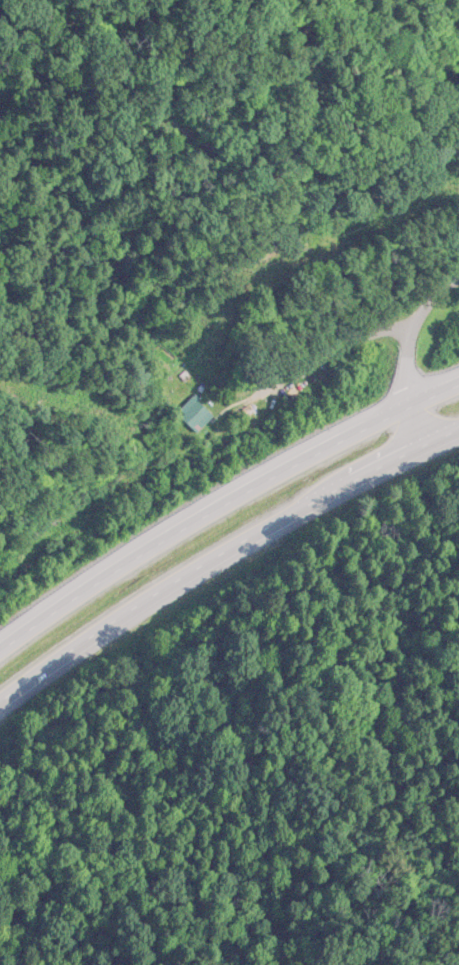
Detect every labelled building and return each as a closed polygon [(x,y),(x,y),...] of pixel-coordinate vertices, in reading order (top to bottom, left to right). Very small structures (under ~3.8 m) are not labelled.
[(215,418),(194,397),(176,415),(198,436),(215,418)]
